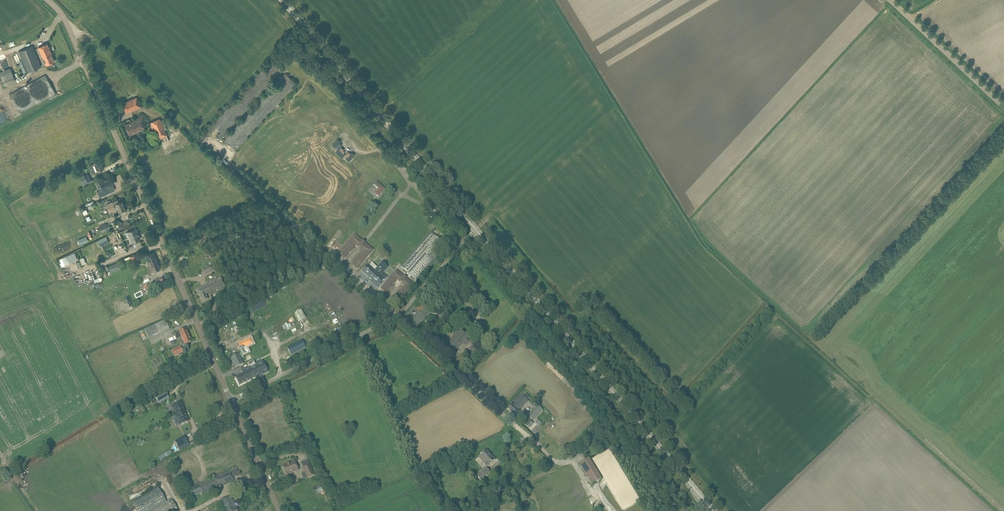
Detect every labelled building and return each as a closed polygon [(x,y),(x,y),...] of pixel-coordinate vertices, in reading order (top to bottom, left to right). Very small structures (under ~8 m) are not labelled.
[(38,47),(46,65),(54,61),(47,44),(38,47)] [(18,51),(27,73),(41,67),(32,46),(18,51)] [(4,86),(15,81),(11,70),(0,74),(0,76),(4,86)] [(19,113),(55,93),(45,75),(9,95),(19,113)] [(123,110),(124,110),(126,113),(141,107),(137,97),(122,104),(123,107),(122,108),(123,110)] [(139,118),(125,125),(129,136),(145,129),(143,126),(146,125),(142,116),(139,117),(139,118)] [(167,136),(164,130),(167,129),(162,120),(160,120),(159,119),(151,122),(156,135),(155,135),(157,140),(167,136)] [(340,142),(337,139),(332,145),(335,148),(340,142)] [(338,150),(336,153),(342,158),(344,155),(338,150)] [(354,155),(351,153),(346,159),(349,162),(354,155)] [(100,160),(99,160),(94,163),(94,164),(89,166),(90,169),(92,173),(103,169),(100,160)] [(84,186),(94,181),(93,179),(88,182),(84,174),(79,177),(84,186)] [(100,182),(96,183),(100,190),(97,191),(100,197),(110,192),(107,187),(113,185),(113,184),(114,184),(113,182),(110,177),(100,181),(100,182)] [(376,182),(374,185),(379,189),(375,194),(378,196),(385,188),(376,182)] [(119,211),(125,208),(122,201),(118,203),(117,200),(112,202),(106,205),(109,212),(112,211),(111,209),(115,208),(115,209),(117,208),(119,211)] [(135,228),(131,230),(127,232),(132,243),(140,239),(135,228)] [(442,253),(450,243),(434,229),(401,268),(417,281),(442,253)] [(355,233),(339,253),(344,257),(354,245),(358,247),(363,240),(355,233)] [(358,269),(374,249),(366,242),(360,249),(363,251),(352,264),(358,269)] [(65,264),(78,259),(75,252),(62,257),(65,264)] [(152,272),(156,271),(160,269),(153,252),(146,255),(149,263),(148,263),(152,272)] [(117,262),(108,266),(111,272),(119,269),(117,262)] [(369,265),(363,271),(370,277),(369,278),(369,279),(371,281),(378,287),(387,277),(385,275),(382,273),(388,267),(382,262),(377,267),(375,270),(369,266),(369,265)] [(209,266),(202,269),(205,275),(211,272),(209,266)] [(117,284),(129,279),(125,268),(120,270),(123,276),(115,279),(117,284)] [(396,270),(381,288),(386,292),(397,278),(400,281),(404,276),(396,270)] [(154,290),(170,282),(166,275),(144,286),(148,295),(155,292),(154,290)] [(221,277),(205,285),(209,294),(225,286),(221,277)] [(406,285),(394,299),(399,303),(414,285),(406,278),(403,283),(406,285)] [(203,302),(207,300),(208,299),(206,295),(209,294),(205,285),(196,289),(203,302)] [(300,322),(307,318),(303,309),(296,313),(300,322)] [(474,322),(472,319),(466,325),(468,328),(474,322)] [(165,320),(149,328),(153,336),(169,329),(165,320)] [(293,328),(291,322),(285,325),(283,320),(272,325),(275,332),(278,331),(279,334),(293,328)] [(235,339),(242,336),(237,325),(229,328),(230,331),(224,333),(223,332),(220,333),(223,340),(231,336),(231,338),(234,337),(235,339)] [(176,335),(175,335),(177,340),(182,337),(188,335),(185,328),(181,330),(175,333),(176,335)] [(452,354),(456,351),(462,343),(465,346),(469,342),(467,339),(469,336),(460,328),(447,343),(443,346),(452,354)] [(183,341),(180,342),(182,346),(185,345),(187,344),(191,342),(188,335),(182,337),(183,341)] [(250,338),(243,342),(245,347),(246,346),(246,347),(253,343),(250,338)] [(291,354),(305,347),(301,341),(287,348),(291,354)] [(473,345),(469,348),(474,354),(478,350),(473,345)] [(175,356),(183,353),(180,346),(172,350),(175,356)] [(231,357),(235,367),(244,363),(239,353),(231,357)] [(248,362),(248,363),(250,366),(256,377),(255,377),(256,378),(268,372),(262,360),(259,362),(255,364),(253,360),(248,363),(248,362)] [(243,374),(235,377),(239,385),(255,377),(256,377),(250,366),(241,371),(243,374)] [(159,403),(168,398),(165,391),(156,396),(159,403)] [(508,408),(516,416),(520,412),(519,410),(529,401),(528,400),(530,398),(526,394),(524,396),(523,395),(513,405),(512,404),(508,408)] [(181,402),(172,406),(176,416),(185,412),(181,402)] [(537,416),(542,409),(538,405),(532,412),(537,416)] [(176,416),(172,417),(175,423),(178,421),(180,424),(180,425),(189,421),(185,412),(176,416)] [(264,420),(266,419),(264,414),(256,418),(258,422),(261,429),(263,434),(272,430),(270,425),(267,426),(264,420)] [(538,429),(538,428),(533,433),(543,442),(549,435),(540,426),(538,429)] [(184,436),(175,441),(178,448),(188,443),(184,436)] [(487,467),(489,465),(495,460),(492,455),(491,456),(487,451),(487,450),(482,454),(478,457),(487,467)] [(602,478),(600,475),(589,458),(580,463),(592,484),(602,478)] [(294,461),(282,467),(286,475),(298,470),(294,461)] [(309,465),(303,468),(308,478),(314,475),(309,465)] [(199,493),(202,492),(202,493),(216,487),(217,488),(218,488),(218,487),(234,481),(233,478),(240,475),(237,467),(213,477),(213,478),(188,489),(191,497),(199,493)] [(490,472),(486,467),(477,475),(481,480),(490,472)] [(167,502),(158,488),(133,503),(138,510),(179,510),(172,499),(169,500),(169,501),(167,502)] [(310,500),(307,495),(298,500),(297,499),(291,502),(295,510),(296,510),(310,504),(309,500),(310,500)] [(237,508),(236,509),(231,496),(226,498),(219,501),(223,510),(238,510),(237,508)]
